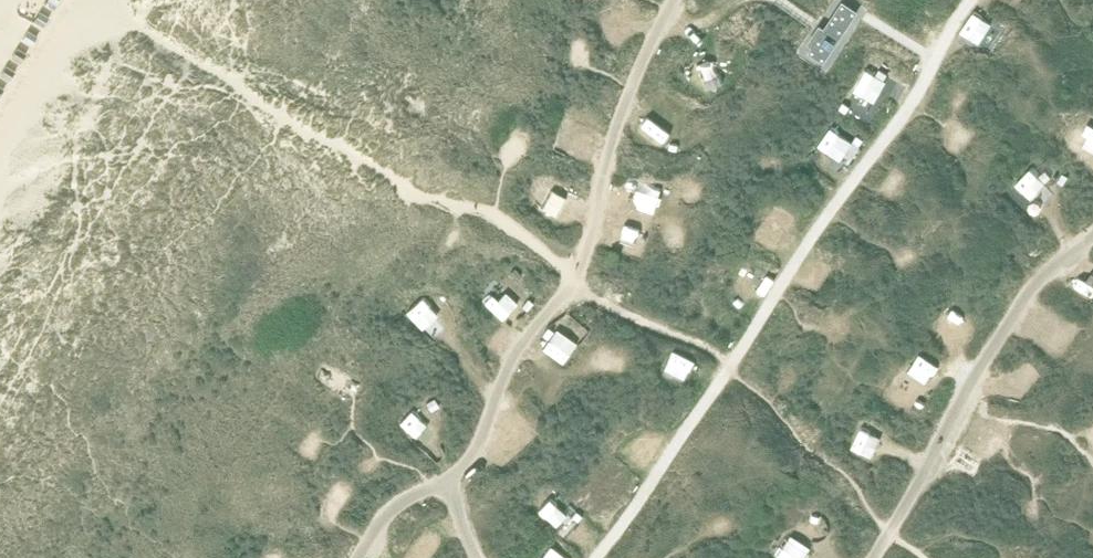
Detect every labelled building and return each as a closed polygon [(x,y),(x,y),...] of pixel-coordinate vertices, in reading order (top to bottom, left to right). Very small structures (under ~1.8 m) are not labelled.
[(835,6),(801,55),(815,65),(849,16),(835,6)]
